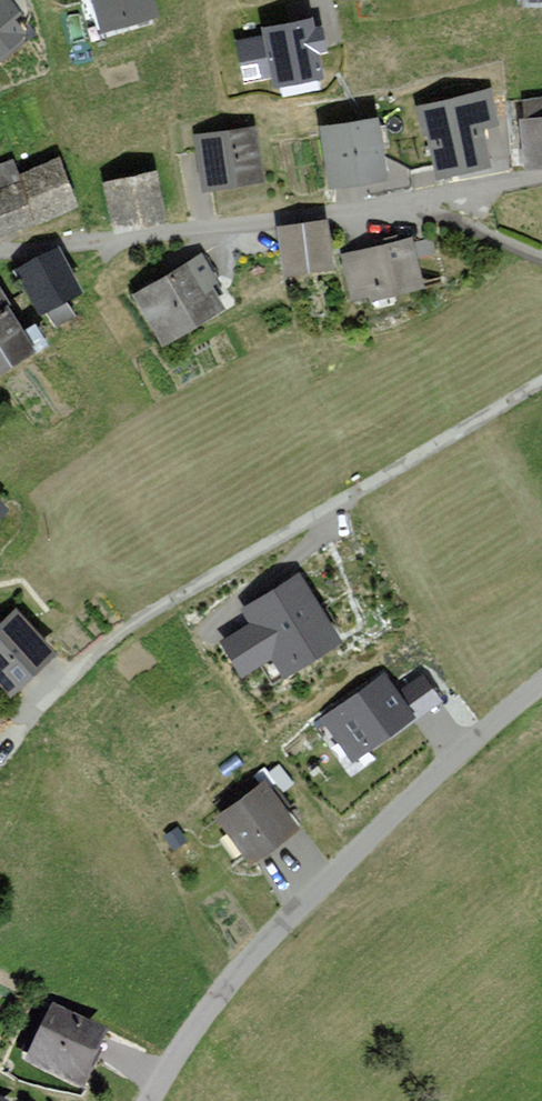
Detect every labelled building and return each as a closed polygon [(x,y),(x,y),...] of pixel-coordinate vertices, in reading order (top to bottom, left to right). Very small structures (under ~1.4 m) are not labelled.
[(21,31),(8,16),(15,10),(6,0),(3,0),(0,3),(0,55),(20,39),(21,31)] [(101,30),(162,13),(158,0),(93,0),(101,30)] [(268,34),(240,39),(248,80),(278,74),(280,85),(330,75),(326,53),(335,51),(330,26),(319,28),(317,16),(267,26),(268,34)] [(492,89),(418,108),(425,137),(430,135),(437,163),(410,170),(416,192),(446,184),(444,177),(497,164),(488,129),(501,125),(492,89)] [(528,169),(541,168),(541,97),(526,99),(529,117),(521,117),(528,169)] [(385,115),(325,126),(336,186),(396,176),(385,115)] [(259,125),(197,135),(206,189),(267,179),(259,125)] [(84,202),(63,155),(23,173),(15,156),(0,163),(0,241),(84,202)] [(161,168),(108,182),(121,231),(174,217),(161,168)] [(333,220),(281,227),(287,276),(339,269),(333,220)] [(416,240),(345,256),(356,305),(428,288),(416,240)] [(63,245),(20,269),(46,313),(88,289),(63,245)] [(198,256),(136,295),(168,345),(230,306),(198,256)] [(48,350),(0,279),(0,378),(48,350)] [(16,512),(0,494),(0,527),(16,512)] [(295,663),(334,639),(296,579),(257,604),(266,618),(256,624),(273,650),(282,644),(295,663)] [(0,629),(0,681),(16,698),(63,654),(21,610),(0,629)] [(327,718),(353,754),(409,714),(384,678),(327,718)] [(270,783),(222,816),(256,866),(305,832),(270,783)] [(56,1005),(29,1061),(92,1092),(119,1035),(56,1005)]
